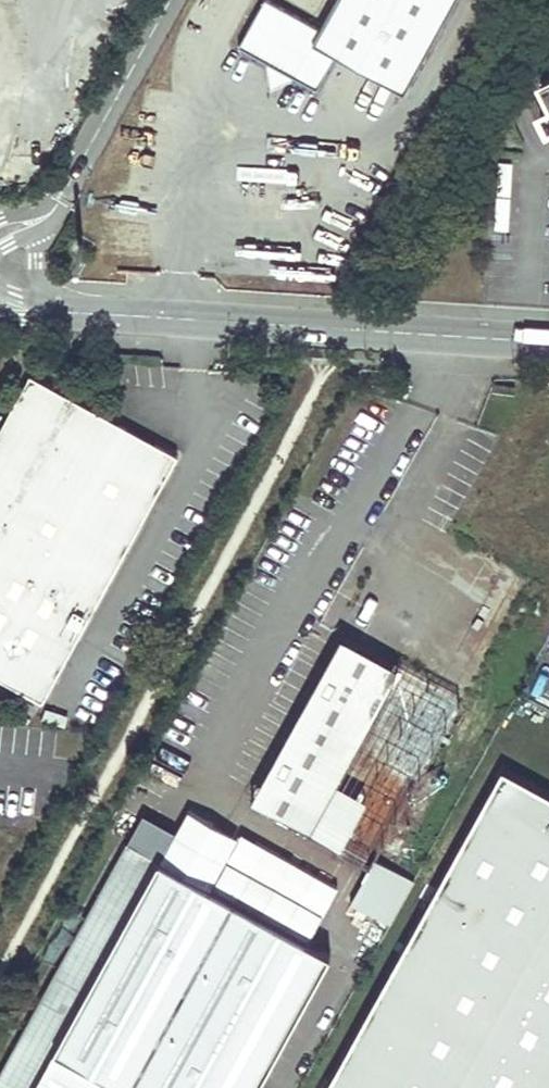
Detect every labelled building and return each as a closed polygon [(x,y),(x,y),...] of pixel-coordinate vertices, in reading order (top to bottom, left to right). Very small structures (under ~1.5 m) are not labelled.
[(319,28),(269,0),(263,0),(238,46),(266,61),(295,77),(316,89),(335,54),(404,92),(454,0),(335,0),(319,28)] [(295,77),(266,61),(270,88),(295,77)] [(539,84),(548,104),(548,79),(539,84)] [(539,113),(546,128),(548,127),(548,108),(539,113)] [(31,376),(0,432),(0,678),(43,702),(178,456),(31,376)] [(371,865),(462,702),(342,635),(342,637),(251,799),(371,865)] [(504,773),(332,1087),(548,1087),(548,798),(504,773)] [(128,842),(0,1074),(0,1087),(256,1087),(330,954),(128,842)]
